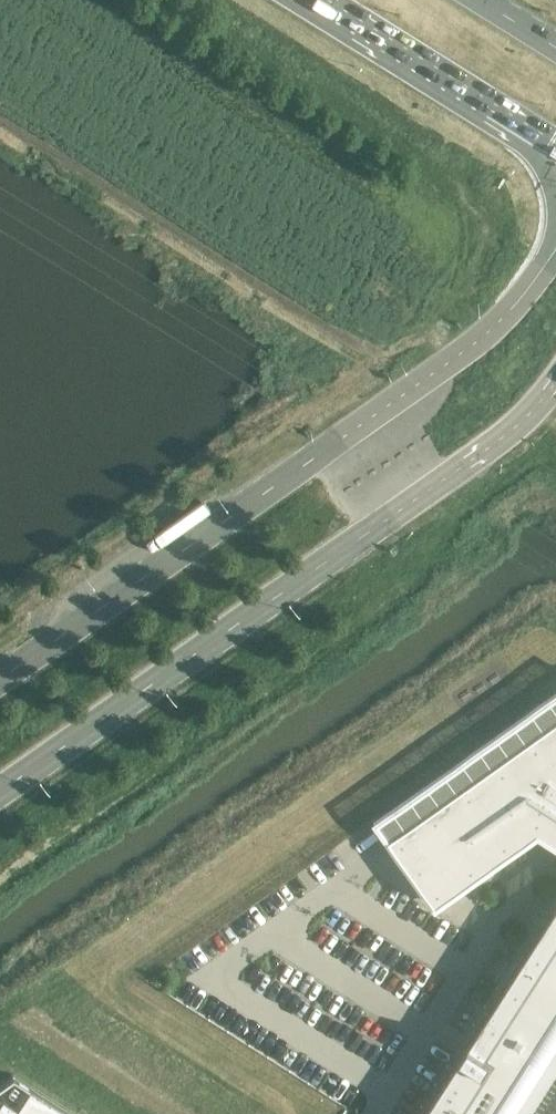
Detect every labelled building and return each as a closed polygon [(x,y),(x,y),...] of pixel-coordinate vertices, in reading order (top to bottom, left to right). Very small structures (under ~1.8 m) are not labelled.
[(378,820),(437,903),(539,830),(555,841),(555,694),(378,820)] [(424,1113),(555,1113),(555,907),(424,1113)] [(0,1083),(0,1113),(76,1113),(13,1074),(0,1083)]
